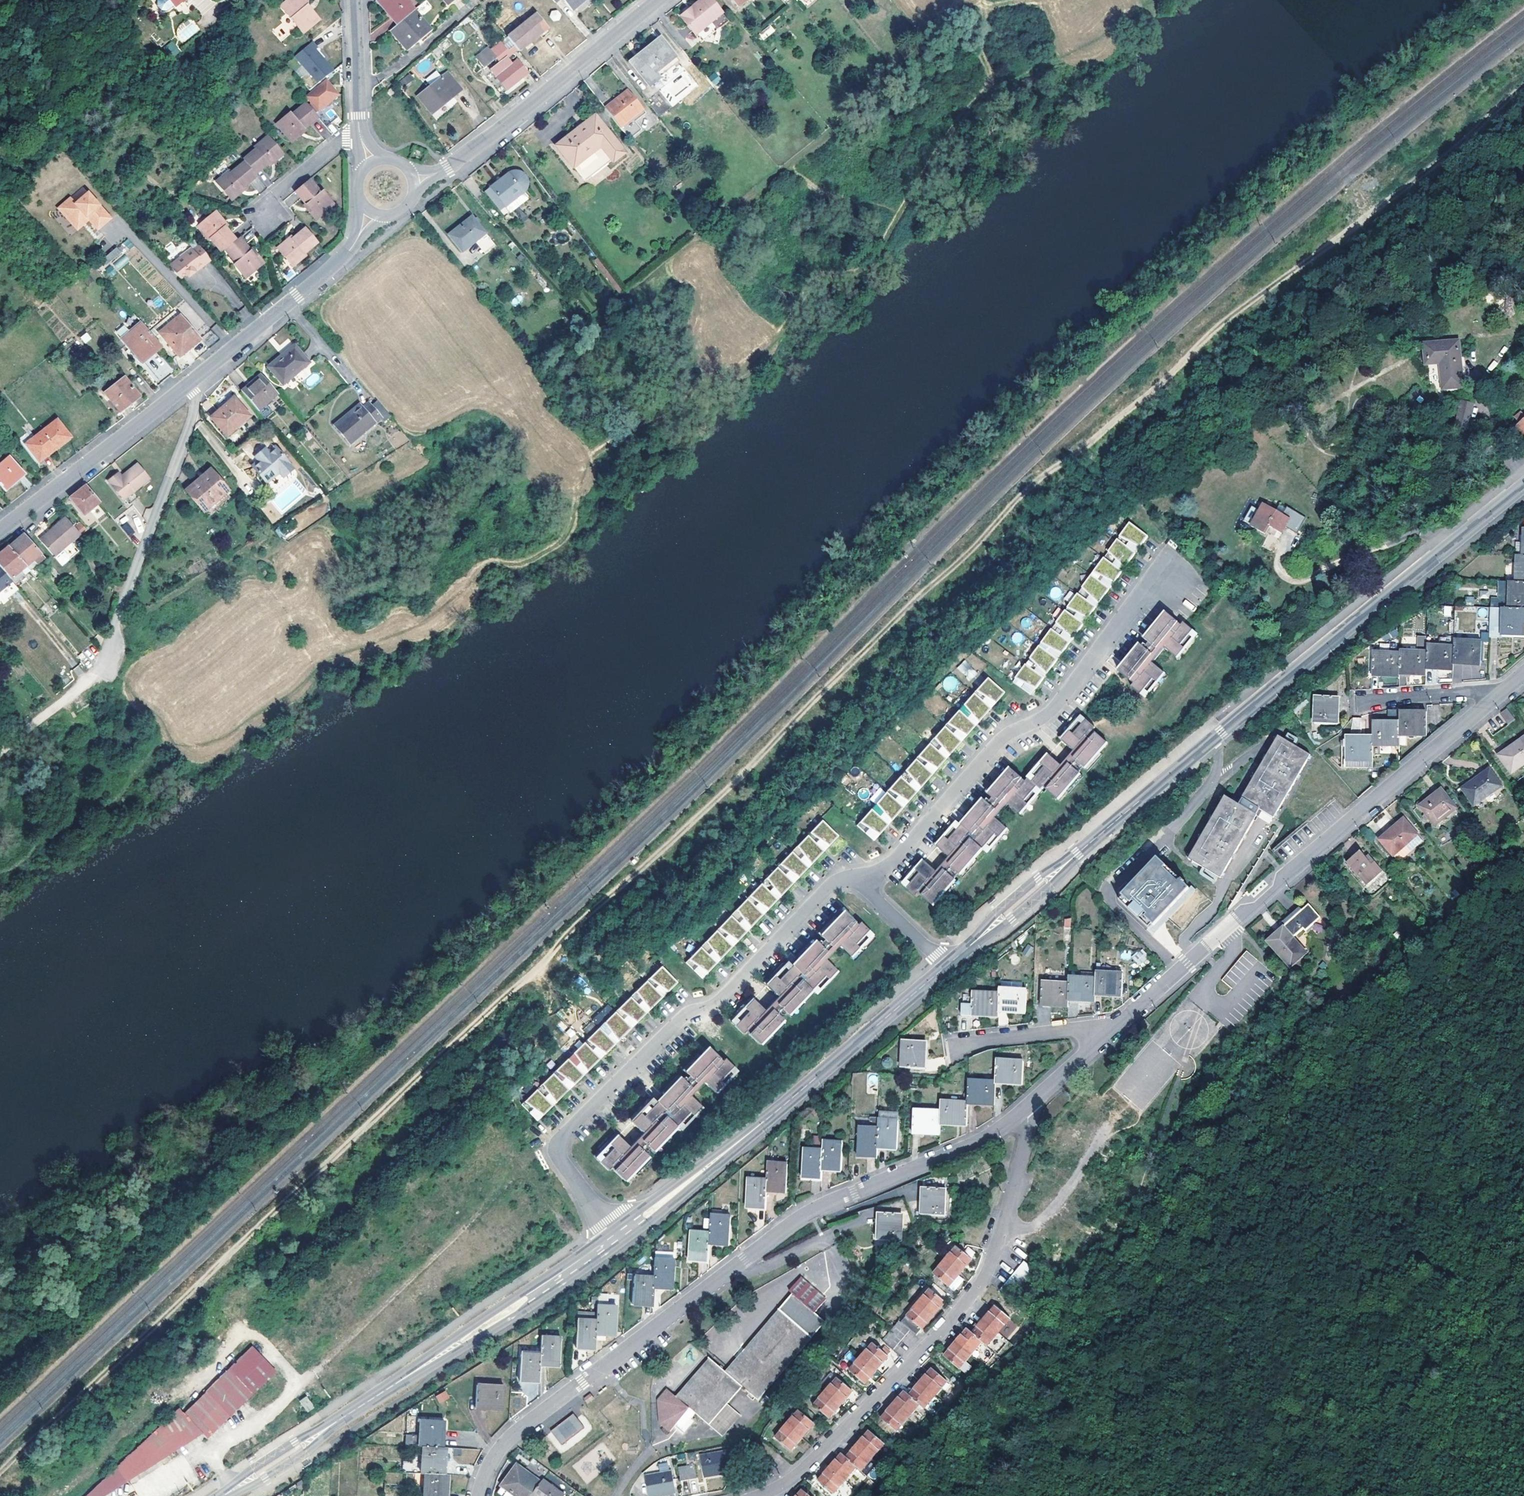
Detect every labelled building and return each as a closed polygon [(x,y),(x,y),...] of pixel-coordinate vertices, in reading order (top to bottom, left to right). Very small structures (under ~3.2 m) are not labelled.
[(185,0),(158,0),(157,0),(166,12),(174,6),(175,8),(185,0)] [(319,21),(307,6),(308,2),(306,0),(292,0),(281,8),(303,34),(319,21)] [(397,24),(413,11),(405,0),(377,0),(397,24)] [(416,5),(421,15),(432,9),(428,0),(416,5)] [(579,5),(575,0),(564,0),(572,10),(579,5)] [(710,0),(702,0),(681,17),(694,34),(710,21),(721,13),(710,0)] [(426,28),(413,11),(397,24),(390,30),(406,50),(415,43),(412,39),(426,28)] [(536,15),(507,38),(514,46),(519,53),(540,36),(542,39),(548,34),(545,30),(547,29),(536,15)] [(176,27),(183,40),(200,32),(193,18),(176,27)] [(710,21),(694,34),(702,43),(717,31),(710,21)] [(763,40),(776,31),(770,24),(758,33),(763,40)] [(507,51),(514,46),(507,38),(500,43),(506,50),(507,51)] [(660,39),(640,55),(642,59),(632,66),(648,86),(658,78),(654,73),(662,66),(674,56),(660,39)] [(172,58),(181,51),(173,40),(164,47),(172,58)] [(294,57),(316,86),(336,70),(319,48),(317,50),(311,43),(294,57)] [(483,68),(496,58),(489,50),(481,56),(480,54),(475,57),(476,59),(478,61),(483,68)] [(642,59),(640,55),(636,58),(635,57),(628,62),(632,66),(642,59)] [(528,74),(517,60),(511,64),(506,58),(490,71),(505,91),(518,82),(528,74)] [(707,65),(701,70),(707,77),(713,72),(707,65)] [(654,73),(658,78),(666,71),(662,66),(654,73)] [(406,86),(414,78),(409,72),(401,80),(406,86)] [(715,72),(708,77),(715,85),(721,80),(715,72)] [(460,90),(446,73),(417,96),(431,113),(460,90)] [(320,119),(328,129),(334,123),(323,109),(325,107),(327,107),(330,105),(331,101),(339,95),(327,80),(306,97),(318,113),(316,114),(320,119)] [(626,91),(604,108),(611,117),(629,139),(641,130),(632,118),(642,110),(626,91)] [(659,91),(646,101),(659,117),(672,107),(659,91)] [(306,130),(320,119),(316,114),(308,104),(294,116),(293,114),(278,126),(291,142),(306,130)] [(611,117),(604,108),(594,116),(601,125),(611,117)] [(594,116),(556,146),(583,182),(610,161),(611,163),(623,154),(601,125),(594,116)] [(306,130),(291,142),(293,144),(307,132),(306,130)] [(245,163),(256,176),(268,166),(283,154),(268,137),(255,148),(256,151),(244,161),(245,163)] [(283,154),(268,166),(271,168),(284,156),(283,154)] [(244,188),(258,178),(256,176),(245,163),(232,174),(230,172),(217,183),(230,200),(244,188)] [(508,172),(489,187),(505,206),(526,190),(528,186),(528,180),(526,175),(523,172),(519,170),(513,170),(508,172)] [(311,181),(297,193),(308,206),(319,219),(335,207),(324,193),(322,194),(311,181)] [(505,206),(489,187),(483,192),(504,217),(530,195),(526,190),(505,206)] [(244,188),(230,200),(231,202),(246,190),(244,188)] [(75,202),(62,213),(74,227),(85,217),(88,220),(97,230),(110,218),(87,191),(75,202)] [(57,208),(62,213),(75,202),(70,196),(57,208)] [(319,219),(308,206),(306,208),(317,221),(319,219)] [(216,213),(214,215),(225,229),(227,227),(216,213)] [(211,241),(222,254),(226,251),(236,242),(225,229),(214,215),(198,228),(209,242),(211,241)] [(85,217),(74,227),(76,230),(88,220),(85,217)] [(475,244),(486,235),(472,218),(449,236),(462,253),(475,244)] [(306,255),(319,244),(308,230),(294,241),(280,252),(293,267),(307,256),(306,255)] [(494,247),(486,235),(475,244),(484,255),(494,247)] [(123,253),(133,246),(129,239),(119,246),(123,253)] [(236,242),(226,251),(237,264),(235,266),(246,279),(262,266),(251,252),(240,239),(236,242)] [(280,252),(294,241),(292,239),(279,250),(280,252)] [(188,250),(168,265),(180,278),(192,269),(196,266),(200,263),(202,265),(209,259),(199,245),(191,251),(188,250)] [(116,248),(101,260),(105,265),(120,252),(116,248)] [(251,252),(262,266),(264,264),(253,251),(251,252)] [(105,269),(111,276),(116,271),(111,265),(105,269)] [(1380,288),(1401,273),(1395,266),(1375,282),(1380,288)] [(518,294),(510,301),(515,306),(522,299),(518,294)] [(74,335),(81,331),(67,309),(60,314),(74,335)] [(162,332),(181,317),(175,311),(157,325),(162,332)] [(179,356),(201,339),(182,316),(181,317),(162,332),(161,333),(179,356)] [(142,323),(121,341),(128,350),(131,348),(142,360),(160,346),(154,338),(149,331),(142,323)] [(149,331),(154,338),(161,333),(162,332),(157,325),(149,331)] [(85,344),(92,339),(87,332),(80,337),(85,344)] [(1439,359),(1442,389),(1461,387),(1458,343),(1423,345),(1425,360),(1439,359)] [(268,367),(283,384),(307,363),(293,346),(268,367)] [(257,410),(277,394),(261,374),(241,391),(257,410)] [(125,378),(104,394),(120,413),(128,407),(140,398),(125,378)] [(234,399),(211,418),(226,436),(249,417),(234,399)] [(1459,399),(1454,427),(1468,430),(1474,402),(1459,399)] [(384,422),(390,416),(376,400),(371,406),(368,403),(363,407),(360,404),(335,424),(350,442),(380,417),(384,422)] [(1523,423),(1523,417),(1522,414),(1516,419),(1519,423),(1517,425),(1519,428),(1523,423)] [(27,446),(40,461),(69,439),(57,423),(27,446)] [(1489,444),(1481,448),(1484,453),(1492,449),(1489,444)] [(260,453),(262,456),(258,459),(256,462),(252,465),(259,472),(267,482),(279,472),(284,477),(292,470),(293,468),(274,446),(267,452),(264,449),(260,453)] [(260,453),(264,449),(264,448),(255,456),(258,459),(262,456),(260,453)] [(4,491),(24,474),(10,457),(0,466),(0,486),(4,491)] [(108,482),(122,501),(124,500),(132,494),(148,481),(136,466),(121,478),(117,475),(108,482)] [(294,472),(292,470),(284,477),(279,472),(267,482),(259,472),(256,476),(257,480),(268,492),(272,493),(276,492),(294,475),(294,472)] [(206,485),(215,477),(210,471),(200,479),(206,485)] [(200,479),(185,492),(203,512),(227,491),(215,477),(206,485),(200,479)] [(70,499),(84,516),(99,503),(86,487),(78,493),(70,499)] [(137,499),(132,494),(124,500),(128,505),(137,499)] [(1289,521),(1265,506),(1252,526),(1264,534),(1270,526),(1281,533),(1289,521)] [(42,544),(54,558),(71,543),(80,535),(66,519),(52,531),(53,534),(42,544)] [(275,531),(284,538),(292,528),(284,521),(275,531)] [(126,522),(121,526),(129,536),(134,532),(126,522)] [(1129,523),(1012,681),(1031,695),(1041,681),(1053,664),(1067,646),(1077,631),(1089,615),(1105,593),(1118,575),(1132,556),(1144,540),(1147,536),(1129,523)] [(40,555),(25,536),(8,550),(25,568),(34,560),(40,555)] [(71,543),(54,558),(62,567),(79,552),(71,543)] [(8,550),(0,556),(0,568),(14,583),(28,572),(25,568),(8,550)] [(37,565),(44,559),(40,555),(34,560),(37,565)] [(1521,556),(1515,556),(1514,583),(1523,584),(1523,556),(1521,556)] [(1489,609),(1523,610),(1523,584),(1514,583),(1498,583),(1498,601),(1490,600),(1489,609)] [(1489,609),(1488,636),(1523,637),(1523,621),(1523,610),(1489,609)] [(1140,645),(1118,671),(1133,683),(1131,686),(1143,697),(1163,672),(1151,662),(1163,647),(1176,657),(1196,633),(1183,622),(1181,625),(1166,613),(1144,639),(1148,643),(1146,645),(1144,648),(1140,645)] [(1031,627),(1031,618),(1021,619),(1022,627),(1031,627)] [(1019,645),(1024,636),(1016,632),(1011,640),(1019,645)] [(1425,648),(1425,636),(1416,636),(1416,648),(1425,648)] [(1453,647),(1453,664),(1480,666),(1480,643),(1453,642),(1453,647)] [(1425,669),(1452,670),(1453,664),(1453,647),(1426,646),(1425,653),(1425,669)] [(1399,655),(1399,675),(1425,676),(1425,669),(1425,653),(1400,652),(1399,655)] [(1371,676),(1399,678),(1399,675),(1399,655),(1373,654),(1371,676)] [(967,660),(958,665),(967,681),(977,675),(967,660)] [(986,677),(856,825),(873,840),(883,828),(898,812),(914,794),(926,780),(942,761),(955,747),(970,730),(984,714),(999,697),(1003,692),(986,677)] [(1315,697),(1313,724),(1336,725),(1338,698),(1315,697)] [(1521,715),(1514,704),(1507,709),(1514,720),(1521,715)] [(1389,713),(1388,723),(1399,724),(1399,712),(1389,713)] [(1399,724),(1399,736),(1425,736),(1425,713),(1399,712),(1399,724)] [(1094,728),(1082,716),(1061,740),(1074,751),(1069,757),(1061,766),(1048,755),(1025,782),(1011,769),(988,795),(992,798),(989,801),(987,804),(983,800),(961,826),(957,823),(936,847),(949,858),(944,864),(937,872),(924,861),(903,885),(916,896),(918,893),(932,906),(955,880),(951,877),(956,872),(959,875),(982,849),(985,852),(1006,828),(994,818),(1006,803),(1019,814),(1042,787),(1057,800),(1079,774),(1076,771),(1080,765),(1084,769),(1106,743),(1092,731),(1094,728)] [(1351,719),(1350,733),(1361,734),(1361,720),(1351,719)] [(1388,723),(1372,723),(1371,738),(1372,746),(1399,746),(1399,736),(1399,724),(1388,723)] [(1223,795),(1184,855),(1214,875),(1257,809),(1264,814),(1271,818),(1310,757),(1279,737),(1236,803),(1223,795)] [(1498,755),(1510,773),(1523,763),(1523,737),(1498,755)] [(1372,746),(1371,738),(1344,738),(1345,761),(1371,761),(1372,746)] [(1371,761),(1345,761),(1345,768),(1371,769),(1371,761)] [(1500,786),(1488,770),(1462,789),(1473,804),(1500,786)] [(1455,808),(1440,790),(1418,809),(1433,827),(1455,808)] [(821,820),(685,962),(701,978),(713,966),(727,951),(742,936),(758,919),(773,903),(786,889),(804,871),(817,857),(833,840),(837,836),(821,820)] [(1403,821),(1380,841),(1392,856),(1416,836),(1403,821)] [(1155,920),(1162,912),(1166,916),(1183,898),(1180,895),(1190,884),(1184,877),(1185,876),(1182,873),(1181,874),(1180,873),(1178,876),(1165,864),(1167,861),(1159,853),(1123,889),(1133,900),(1155,920)] [(1366,886),(1382,872),(1371,860),(1368,862),(1360,854),(1348,865),(1366,886)] [(1193,881),(1190,884),(1180,895),(1183,898),(1196,884),(1193,881)] [(1166,916),(1162,912),(1155,920),(1133,900),(1130,903),(1154,927),(1166,916)] [(1320,919),(1308,906),(1267,942),(1289,967),(1304,954),(1292,940),(1302,930),(1305,933),(1320,919)] [(849,956),(871,933),(859,922),(857,924),(843,911),(819,936),(823,939),(818,944),(815,941),(812,943),(791,966),(787,962),(765,985),(778,997),(771,1004),(764,1011),(752,999),(730,1022),(742,1034),(745,1031),(759,1044),(782,1019),(778,1016),(783,1011),(787,1014),(810,989),(814,993),(836,970),(824,959),(837,945),(849,956)] [(1027,957),(1034,949),(1028,944),(1021,952),(1027,957)] [(1139,965),(1148,956),(1140,948),(1131,957),(1139,965)] [(1221,979),(1233,990),(1258,961),(1246,950),(1221,979)] [(661,966),(521,1104),(537,1121),(547,1110),(563,1094),(576,1082),(594,1064),(609,1049),(623,1035),(641,1017),(656,1003),(673,985),(677,982),(661,966)] [(1095,979),(1094,996),(1121,997),(1123,975),(1095,974),(1095,979)] [(1068,985),(1068,1001),(1094,1001),(1094,996),(1095,979),(1069,978),(1068,985)] [(1040,1006),(1067,1008),(1068,1001),(1068,985),(1041,984),(1040,1006)] [(999,994),(999,1011),(1025,1013),(1026,991),(1000,989),(999,994)] [(961,1016),(999,1017),(999,1011),(999,994),(972,993),(972,998),(963,998),(963,1006),(961,1006),(961,1016)] [(1149,1025),(1144,1020),(1136,1027),(1141,1032),(1149,1025)] [(925,1042),(902,1041),(901,1068),(924,1070),(925,1042)] [(722,1061),(708,1048),(684,1072),(688,1075),(683,1081),(680,1077),(664,1093),(656,1102),(653,1098),(630,1122),(643,1133),(636,1140),(630,1147),(617,1135),(596,1159),(608,1170),(610,1167),(624,1181),(647,1156),(644,1153),(648,1147),(652,1151),(676,1126),(679,1129),(701,1106),(689,1095),(702,1081),(714,1092),(736,1070),(724,1058),(722,1061)] [(996,1061),(995,1083),(1022,1085),(1023,1062),(996,1061)] [(995,1083),(968,1081),(968,1104),(994,1106),(995,1083)] [(940,1112),(940,1125),(967,1127),(968,1104),(941,1102),(940,1112)] [(912,1134),(940,1135),(940,1125),(940,1112),(914,1111),(912,1134)] [(878,1130),(877,1148),(896,1150),(898,1122),(878,1121),(878,1130)] [(857,1156),(876,1157),(877,1148),(878,1130),(859,1128),(857,1156)] [(822,1152),(821,1170),(841,1171),(842,1144),(822,1142),(822,1152)] [(802,1178),(821,1179),(821,1170),(822,1152),(803,1151),(802,1178)] [(986,1158),(959,1172),(967,1189),(995,1175),(986,1158)] [(766,1181),(766,1191),(786,1193),(787,1165),(767,1164),(766,1181)] [(746,1209),(765,1209),(766,1191),(766,1181),(748,1181),(746,1209)] [(946,1188),(923,1187),(921,1214),(944,1216),(946,1188)] [(902,1214),(879,1213),(878,1240),(901,1242),(902,1214)] [(709,1235),(709,1245),(729,1246),(730,1218),(710,1217),(709,1235)] [(689,1261),(707,1262),(709,1245),(709,1235),(690,1234),(689,1261)] [(946,1261),(960,1274),(966,1267),(972,1260),(957,1248),(946,1261)] [(652,1278),(652,1288),(672,1289),(673,1261),(654,1260),(652,1278)] [(955,1280),(960,1274),(946,1261),(934,1275),(949,1287),(955,1280)] [(1019,1267),(1029,1275),(1034,1270),(1024,1261),(1019,1267)] [(1029,1275),(1019,1267),(1015,1272),(1025,1280),(1029,1275)] [(1021,1285),(1025,1280),(1015,1272),(1011,1276),(1021,1285)] [(1017,1290),(1021,1285),(1011,1276),(1007,1281),(1017,1290)] [(632,1305),(651,1306),(652,1288),(652,1278),(634,1277),(632,1305)] [(682,1428),(695,1413),(708,1425),(727,1404),(741,1387),(743,1389),(742,1391),(744,1394),(746,1392),(758,1401),(825,1323),(813,1313),(825,1300),(800,1279),(789,1292),(792,1295),(725,1373),(710,1360),(676,1398),(668,1392),(659,1401),(661,1425),(671,1433),(677,1425),(682,1428)] [(1017,1290),(1007,1281),(1003,1286),(1013,1294),(1017,1290)] [(1013,1294),(1003,1286),(999,1291),(1009,1299),(1013,1294)] [(918,1303),(933,1316),(939,1309),(944,1303),(930,1290),(918,1303)] [(836,1295),(821,1314),(835,1326),(851,1306),(849,1304),(854,1300),(848,1295),(844,1300),(836,1295)] [(933,1316),(918,1303),(908,1317),(922,1329),(928,1322),(933,1316)] [(596,1321),(596,1335),(614,1336),(617,1309),(597,1307),(596,1321)] [(983,1321),(998,1333),(1009,1319),(995,1307),(989,1314),(983,1321)] [(575,1349),(595,1349),(596,1335),(596,1321),(577,1321),(575,1349)] [(978,1327),(972,1334),(982,1342),(987,1346),(998,1333),(983,1321),(978,1327)] [(900,1322),(895,1327),(905,1336),(910,1330),(900,1322)] [(895,1327),(891,1331),(901,1340),(905,1336),(895,1327)] [(972,1334),(967,1330),(961,1336),(956,1343),(971,1356),(982,1342),(972,1334)] [(888,1336),(897,1345),(901,1340),(891,1331),(888,1336)] [(883,1341),(893,1350),(897,1345),(888,1336),(883,1341)] [(560,1339),(541,1338),(540,1355),(539,1366),(559,1367),(560,1339)] [(971,1356),(956,1343),(950,1350),(944,1357),(959,1369),(971,1356)] [(861,1358),(876,1370),(887,1356),(873,1344),(861,1358)] [(184,1416),(202,1435),(207,1440),(274,1374),(251,1350),(184,1416)] [(539,1366),(540,1355),(521,1354),(519,1381),(539,1382),(539,1366)] [(863,1383),(876,1370),(861,1358),(850,1370),(863,1383)] [(920,1383),(934,1395),(946,1382),(932,1369),(927,1375),(920,1383)] [(825,1393),(840,1404),(851,1391),(836,1379),(825,1393)] [(915,1389),(909,1397),(918,1404),(923,1409),(934,1395),(920,1383),(915,1389)] [(504,1387),(476,1386),(475,1409),(503,1410),(504,1387)] [(446,1390),(435,1396),(439,1404),(450,1398),(446,1390)] [(892,1405),(906,1418),(918,1404),(909,1397),(903,1392),(899,1397),(892,1405)] [(829,1418),(840,1404),(825,1393),(814,1406),(829,1418)] [(588,1404),(593,1399),(590,1395),(584,1399),(588,1404)] [(307,1413),(314,1408),(306,1396),(299,1401),(307,1413)] [(740,1416),(727,1404),(708,1425),(722,1436),(740,1416)] [(895,1431),(906,1418),(892,1405),(887,1412),(881,1419),(895,1431)] [(179,1411),(159,1430),(178,1450),(202,1435),(184,1416),(179,1411)] [(788,1425),(802,1436),(814,1424),(799,1411),(788,1425)] [(558,1426),(551,1432),(561,1446),(584,1428),(574,1414),(558,1426)] [(423,1448),(443,1448),(444,1421),(421,1420),(420,1447),(423,1448)] [(791,1451),(802,1436),(788,1425),(776,1438),(791,1451)] [(91,1495),(109,1495),(143,1474),(178,1450),(159,1430),(133,1455),(91,1495)] [(858,1445),(872,1457),(883,1444),(868,1432),(863,1438),(858,1445)] [(405,1434),(405,1445),(417,1444),(417,1434),(405,1434)] [(855,1467),(860,1471),(872,1457),(858,1445),(853,1450),(845,1458),(855,1467)] [(423,1448),(422,1474),(426,1474),(445,1475),(446,1449),(443,1448),(423,1448)] [(705,1478),(730,1473),(726,1452),(701,1457),(705,1478)] [(836,1460),(830,1467),(845,1480),(855,1467),(845,1458),(841,1454),(836,1460)] [(659,1472),(669,1469),(667,1462),(657,1464),(659,1472)] [(680,1482),(688,1480),(696,1478),(694,1465),(685,1467),(678,1469),(680,1482)] [(845,1480),(830,1467),(824,1474),(818,1482),(833,1494),(845,1480)] [(539,1485),(517,1470),(498,1495),(532,1495),(539,1485)] [(670,1472),(646,1476),(649,1495),(660,1495),(674,1493),(670,1472)] [(426,1474),(425,1495),(447,1495),(449,1475),(445,1475),(426,1474)] [(532,1495),(563,1495),(543,1481),(539,1485),(532,1495)]
